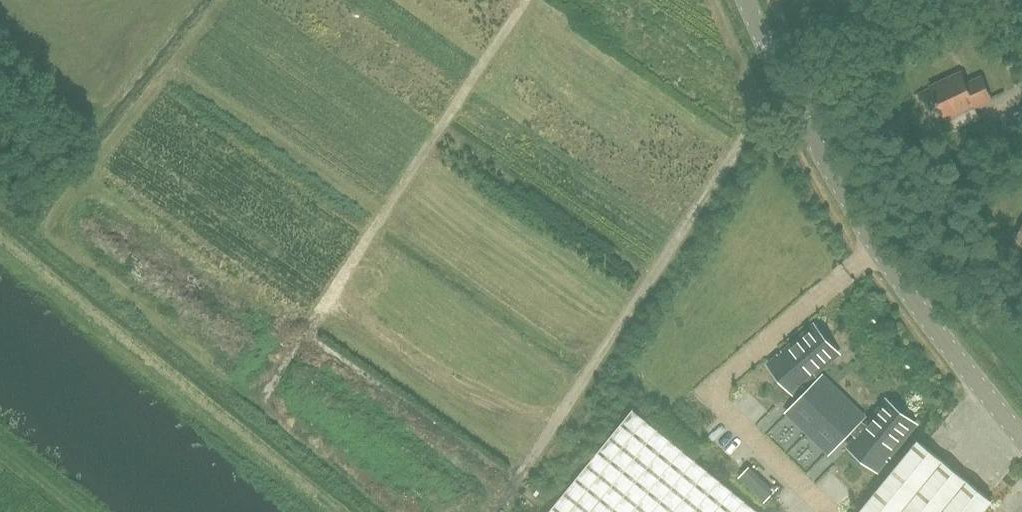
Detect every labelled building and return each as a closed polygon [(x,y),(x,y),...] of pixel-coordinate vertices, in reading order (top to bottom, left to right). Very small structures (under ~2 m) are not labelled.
[(966,85),(960,74),(931,87),(946,118),(974,105),(974,107),(991,99),(981,78),(966,85)] [(980,199),(983,185),(971,182),(967,195),(980,199)] [(793,392),(803,383),(809,390),(787,412),(808,433),(844,396),(823,375),(819,380),(814,374),(838,353),(814,325),(769,364),(793,392)] [(877,470),(915,424),(887,400),(866,426),(860,421),(865,416),(844,396),(808,433),(829,453),(851,431),(858,436),(849,447),(877,470)] [(658,430),(643,417),(633,409),(549,511),(759,511),(658,430)] [(982,489),(925,444),(921,440),(863,511),(963,511),(982,489)] [(751,464),(738,475),(762,501),(774,490),(751,464)]
